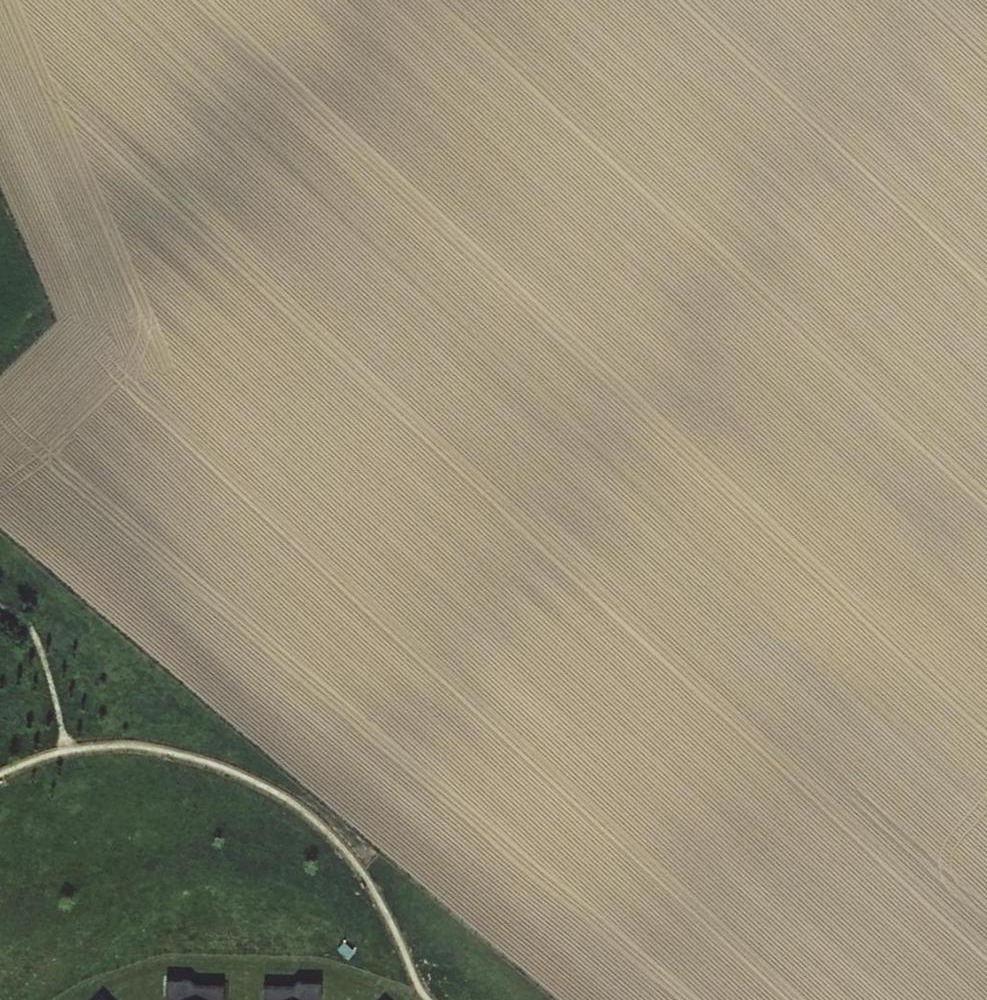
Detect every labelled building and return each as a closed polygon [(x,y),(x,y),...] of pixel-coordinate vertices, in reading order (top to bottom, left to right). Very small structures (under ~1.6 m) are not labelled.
[(221,985),(192,983),(188,977),(166,977),(164,999),(221,999),(221,985)] [(320,982),(302,979),(296,984),(264,985),(264,999),(319,999),(320,982)]
